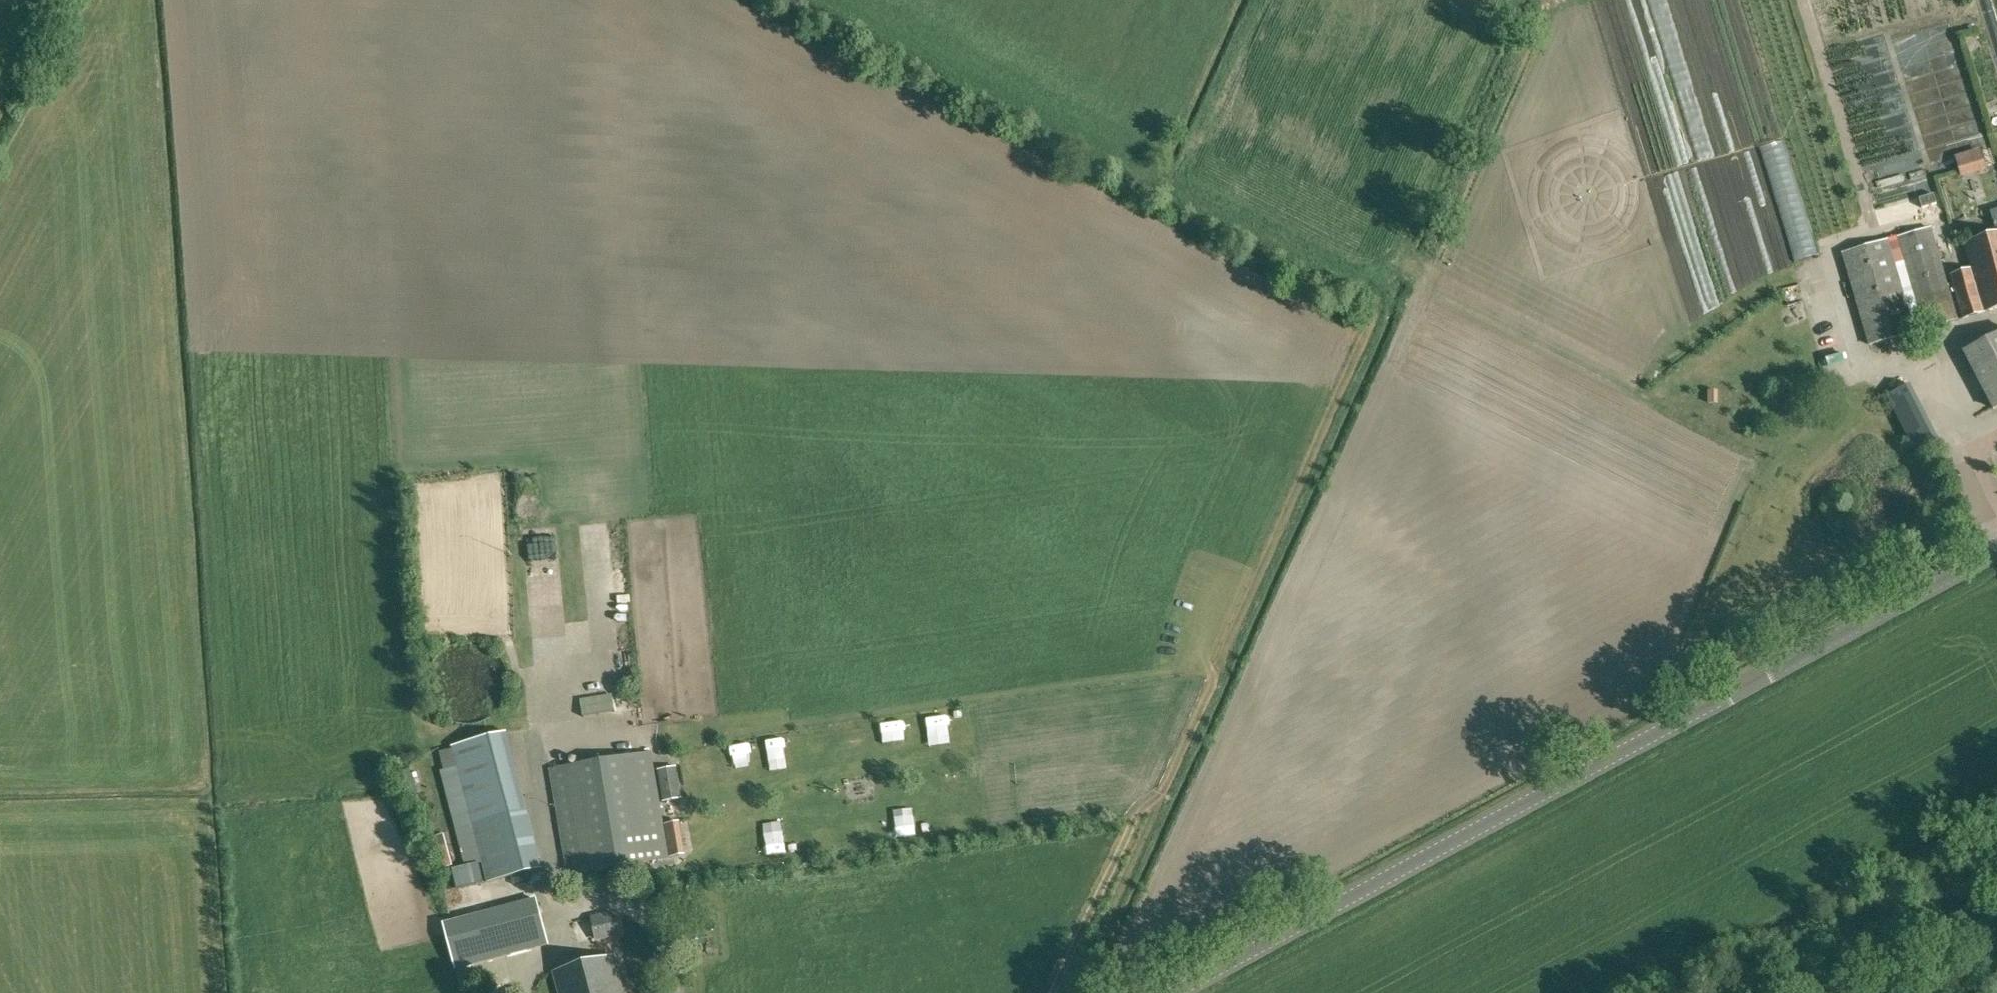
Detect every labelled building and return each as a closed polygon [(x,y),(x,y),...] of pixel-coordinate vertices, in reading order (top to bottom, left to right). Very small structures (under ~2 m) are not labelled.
[(1963,162),(1965,171),(1993,165),(1991,155),(1963,162)] [(1957,319),(1930,227),(1899,236),(1926,328),(1957,319)] [(1965,242),(1972,267),(1952,273),(1964,316),(1996,307),(1996,233),(1965,242)] [(1914,331),(1888,238),(1844,251),(1870,343),(1914,331)] [(1825,265),(1805,269),(1807,279),(1827,275),(1825,265)] [(1791,315),(1810,312),(1809,303),(1790,306),(1791,315)] [(1965,350),(1994,408),(1996,406),(1996,334),(1965,350)] [(1918,420),(1933,414),(1929,402),(1914,408),(1918,420)] [(520,812),(526,810),(506,732),(499,733),(453,745),(473,824),(520,812)] [(772,734),(773,745),(793,743),(792,732),(772,734)] [(738,739),(739,749),(757,748),(756,737),(738,739)] [(723,745),(727,760),(737,757),(733,742),(723,745)] [(550,769),(569,875),(668,858),(650,752),(550,769)] [(754,759),(734,762),(735,770),(755,766),(754,759)] [(679,773),(660,776),(664,800),(683,797),(679,773)] [(688,796),(669,802),(672,812),(691,806),(688,796)] [(440,841),(444,864),(460,861),(455,838),(440,841)] [(548,944),(538,906),(445,930),(456,969),(548,944)] [(613,956),(554,971),(560,992),(623,992),(613,956)]
